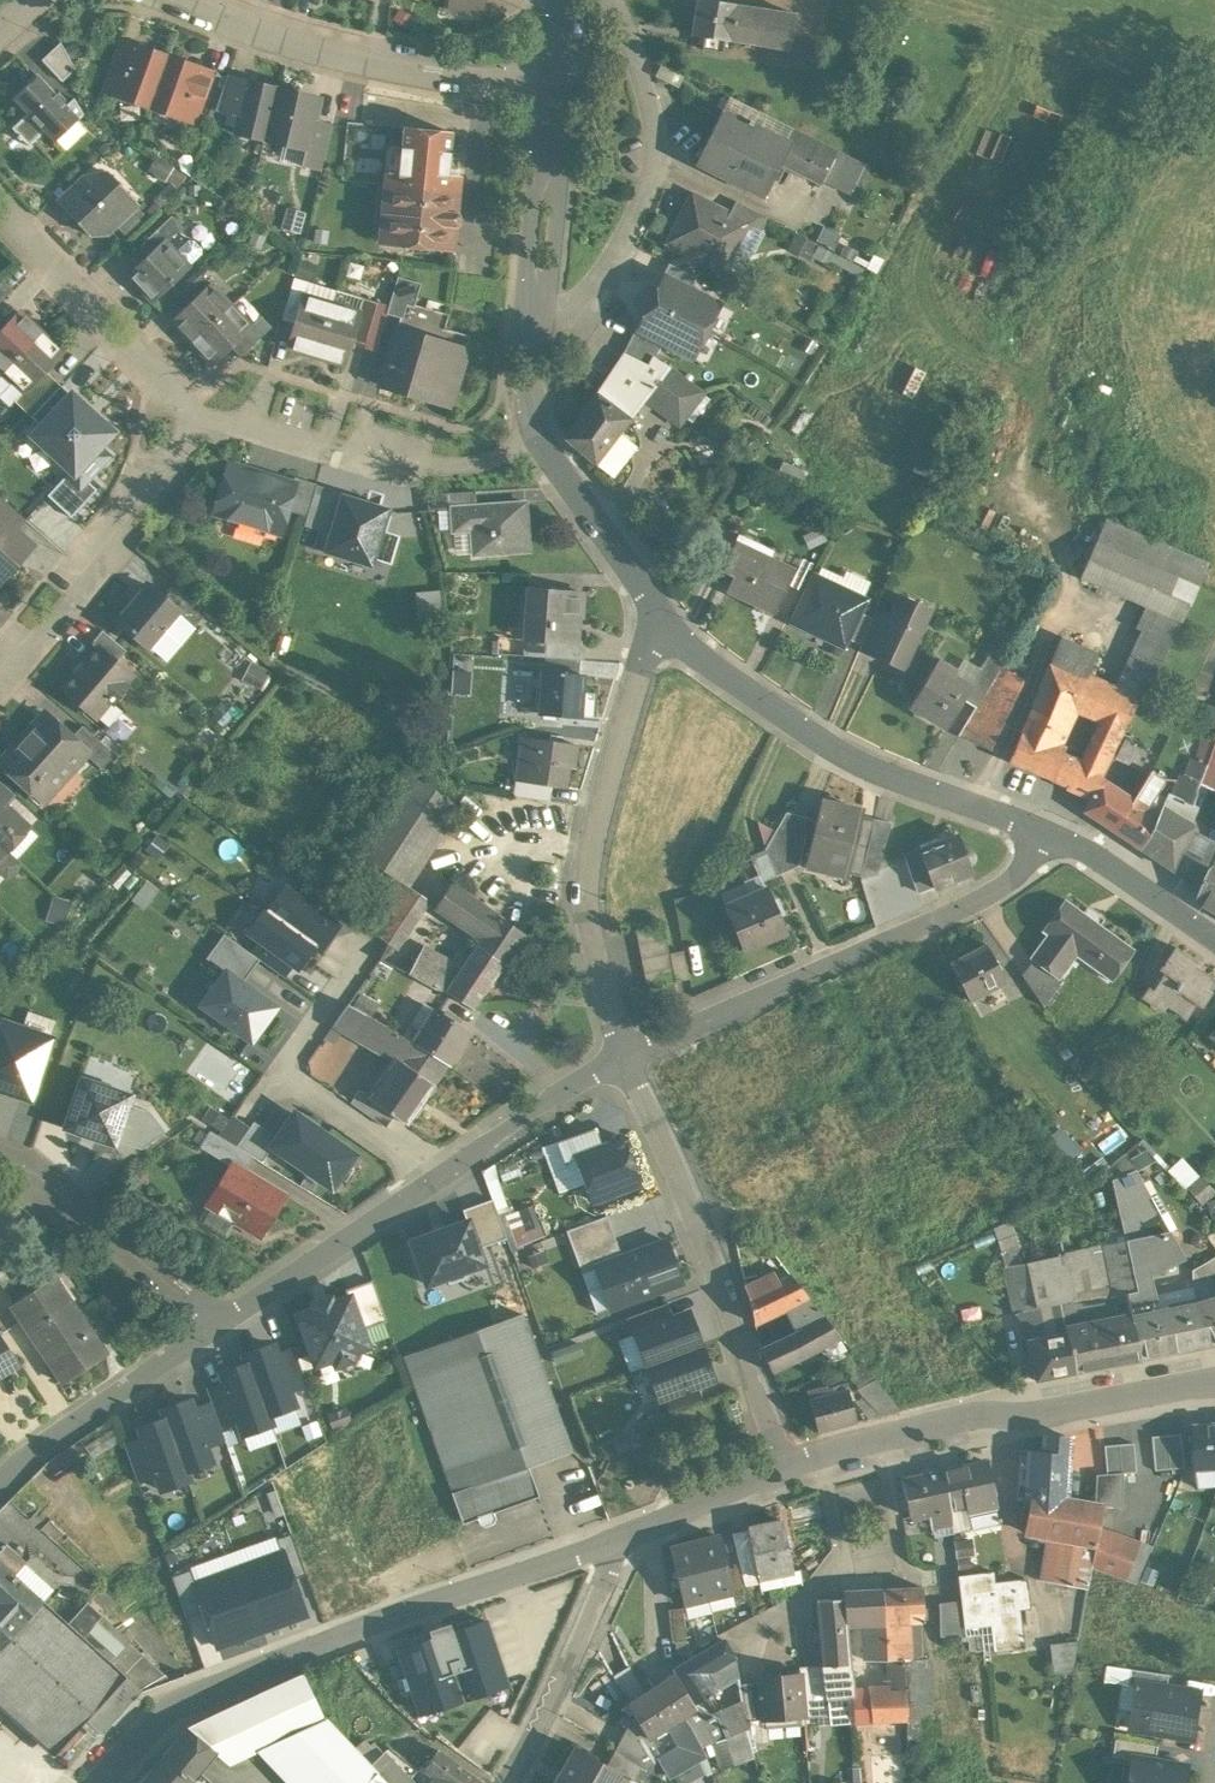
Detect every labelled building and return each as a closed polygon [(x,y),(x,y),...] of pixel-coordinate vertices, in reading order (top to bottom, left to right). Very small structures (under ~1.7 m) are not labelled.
[(450,11),(480,13),(481,0),(451,0),(450,11)] [(698,0),(697,0),(692,36),(704,38),(724,41),(789,51),(795,15),(698,0)] [(724,41),(704,38),(702,50),(722,53),(724,41)] [(135,47),(122,42),(110,74),(124,79),(117,96),(149,108),(167,57),(136,46),(135,47)] [(60,43),(41,61),(61,82),(74,70),(60,43)] [(199,68),(167,57),(149,108),(194,124),(212,75),(198,70),(199,68)] [(65,106),(37,76),(12,99),(43,131),(54,142),(78,120),(65,106)] [(226,79),(215,108),(240,114),(247,84),(226,79)] [(276,88),(247,82),(240,114),(235,135),(264,141),(264,140),(276,90),(276,88)] [(318,100),(276,90),(264,140),(305,149),(307,149),(313,121),(318,100)] [(1031,91),(1015,129),(1029,135),(1045,97),(1031,91)] [(73,98),(65,106),(78,120),(83,115),(73,98)] [(727,99),(722,110),(747,122),(748,120),(752,122),(751,125),(789,143),(777,168),(818,188),(836,150),(727,99)] [(747,122),(722,110),(699,158),(711,164),(707,171),(762,198),(777,168),(789,143),(751,125),(752,122),(748,120),(747,122)] [(43,131),(26,114),(11,129),(18,136),(16,138),(20,141),(21,140),(28,146),(43,131)] [(331,125),(313,121),(307,149),(305,149),(300,167),(320,171),(331,125)] [(402,128),(347,123),(341,181),(385,185),(386,175),(397,176),(402,128)] [(451,133),(402,128),(397,176),(386,175),(385,185),(433,191),(433,189),(457,191),(458,177),(447,176),(451,133)] [(836,150),(818,188),(850,203),(867,166),(836,150)] [(130,199),(105,173),(90,187),(67,209),(66,211),(90,237),(102,226),(110,235),(134,212),(126,203),(130,199)] [(81,177),(57,199),(67,209),(90,187),(81,177)] [(433,191),(385,185),(380,243),(451,250),(454,228),(456,228),(458,227),(459,216),(458,214),(455,213),(457,191),(433,189),(433,191)] [(729,215),(692,196),(668,243),(722,271),(746,224),(729,215)] [(735,202),(729,215),(746,224),(756,230),(763,216),(735,202)] [(171,216),(139,247),(149,257),(165,242),(165,243),(181,228),(171,216)] [(193,241),(187,241),(175,253),(188,267),(200,255),(200,249),(193,241)] [(165,243),(165,242),(149,257),(128,277),(151,302),(188,267),(175,253),(165,243)] [(695,278),(668,264),(662,277),(688,291),(695,278)] [(201,275),(180,295),(190,306),(211,286),(201,275)] [(420,284),(396,277),(385,314),(399,319),(402,319),(407,305),(413,307),(414,305),(420,284)] [(688,291),(662,277),(661,279),(666,281),(654,306),(706,332),(719,306),(688,291)] [(309,283),(293,278),(281,320),(296,324),(304,297),(305,297),(309,283)] [(0,282),(0,303),(11,291),(1,281),(0,282)] [(190,306),(172,323),(191,344),(230,306),(211,286),(190,306)] [(305,297),(304,297),(296,324),(288,349),(315,357),(331,305),(305,297)] [(377,304),(362,299),(358,313),(359,314),(351,341),(364,345),(377,304)] [(358,313),(331,305),(315,357),(343,366),(351,341),(359,314),(358,313)] [(448,315),(414,305),(413,307),(407,305),(402,319),(399,319),(396,330),(465,350),(469,337),(444,330),(448,315)] [(230,306),(191,344),(211,366),(230,348),(251,328),(230,306)] [(706,332),(654,306),(641,330),(636,327),(635,329),(662,343),(693,358),(706,332)] [(2,331),(3,331),(0,335),(0,369),(3,372),(41,332),(20,313),(2,331)] [(368,344),(380,348),(389,319),(377,316),(368,344)] [(251,328),(230,348),(240,358),(261,338),(251,328)] [(662,343),(635,329),(629,341),(656,355),(662,343)] [(465,350),(396,330),(380,386),(448,406),(465,350)] [(41,332),(3,372),(23,390),(24,392),(44,371),(45,372),(63,352),(41,332)] [(656,355),(629,341),(622,354),(648,367),(653,357),(654,358),(656,355)] [(648,367),(622,354),(604,380),(639,406),(645,398),(667,368),(667,367),(654,358),(653,357),(648,367)] [(667,368),(645,398),(678,422),(701,394),(668,367),(667,367),(667,368)] [(24,392),(23,390),(13,401),(31,418),(60,386),(45,372),(44,371),(24,392)] [(639,406),(604,380),(595,394),(628,419),(639,406)] [(60,386),(31,418),(42,429),(71,397),(60,386)] [(628,419),(595,394),(565,438),(565,439),(594,464),(615,437),(628,419)] [(71,397),(42,429),(34,437),(71,471),(75,474),(99,447),(112,433),(71,397)] [(634,452),(615,437),(594,464),(613,479),(634,452)] [(109,457),(99,447),(75,474),(71,471),(66,477),(80,489),(87,482),(109,457)] [(273,482),(247,474),(248,472),(228,466),(213,514),(261,529),(264,522),(280,527),(285,511),(293,485),(292,485),(274,479),(273,482)] [(71,518),(97,491),(87,482),(80,489),(66,477),(47,497),(71,518)] [(315,486),(293,479),(292,485),(293,485),(285,511),(305,517),(315,486)] [(332,535),(343,498),(315,490),(304,527),(317,531),(313,546),(327,550),(332,535)] [(473,492),(425,495),(426,513),(450,511),(450,508),(474,507),(473,492)] [(0,498),(0,520),(12,531),(12,530),(23,518),(0,498)] [(370,565),(386,511),(343,498),(332,535),(327,550),(326,552),(370,565)] [(474,507),(450,508),(450,511),(451,532),(470,531),(471,555),(526,552),(523,504),(474,507)] [(1209,563),(1105,518),(1081,579),(1146,606),(1181,621),(1209,563)] [(16,562),(11,557),(25,541),(12,530),(12,531),(0,520),(0,580),(16,562)] [(741,541),(721,533),(707,570),(725,578),(738,548),(741,541)] [(738,548),(725,578),(732,581),(725,599),(771,619),(792,571),(738,548)] [(863,601),(814,578),(793,622),(810,630),(813,624),(845,639),(863,601)] [(208,611),(175,583),(161,599),(180,615),(179,616),(193,628),(208,611)] [(146,586),(115,622),(150,651),(151,650),(179,616),(180,615),(161,599),(146,586)] [(420,614),(445,613),(444,589),(419,590),(420,614)] [(581,594),(526,590),(523,640),(546,641),(574,643),(574,640),(575,620),(579,621),(581,594)] [(889,617),(871,656),(903,671),(929,613),(898,598),(889,617)] [(1181,621),(1146,606),(1136,627),(1143,631),(1113,691),(1116,692),(1136,701),(1135,702),(1140,703),(1181,621)] [(889,617),(875,611),(858,650),(871,656),(889,617)] [(179,616),(151,650),(164,661),(193,628),(179,616)] [(124,651),(102,632),(91,645),(98,651),(114,664),(124,651)] [(546,641),(523,640),(522,656),(544,658),(546,641)] [(574,643),(546,641),(544,658),(578,660),(582,661),(583,641),(574,640),(574,643)] [(1095,655),(1059,641),(1050,662),(1086,677),(1095,655)] [(98,651),(64,691),(94,716),(108,700),(113,704),(126,689),(121,684),(128,676),(114,664),(98,651)] [(991,654),(971,687),(962,701),(975,709),(1000,668),(1004,662),(991,654)] [(256,658),(246,677),(266,688),(276,669),(256,658)] [(578,660),(545,658),(544,672),(561,673),(560,675),(577,676),(578,667),(578,660)] [(959,674),(935,661),(909,708),(947,729),(962,701),(971,687),(956,679),(959,674)] [(1113,691),(1085,679),(1086,677),(1050,662),(1037,694),(1038,694),(1070,708),(1102,723),(1116,692),(1113,691)] [(1022,680),(1000,668),(975,709),(965,724),(959,737),(990,751),(1022,680)] [(469,673),(451,671),(450,693),(467,694),(469,673)] [(544,672),(542,672),(539,715),(573,717),(575,697),(579,697),(580,676),(577,676),(560,675),(561,673),(544,672)] [(1068,786),(1066,790),(1089,800),(1099,778),(1135,702),(1136,701),(1116,692),(1102,723),(1102,724),(1079,765),(1068,786)] [(1070,708),(1038,694),(1028,719),(1059,732),(1070,708)] [(0,762),(0,764),(43,802),(85,755),(87,753),(71,738),(44,714),(0,762)] [(1059,732),(1028,719),(1009,762),(1068,786),(1079,765),(1061,757),(1063,751),(1053,747),(1059,732)] [(114,755),(82,726),(71,738),(87,753),(85,755),(101,770),(114,755)] [(1143,748),(1124,738),(1114,758),(1133,767),(1143,748)] [(575,745),(530,739),(523,781),(523,782),(551,787),(563,788),(566,767),(573,768),(575,745)] [(1208,765),(1201,783),(1201,785),(1214,791),(1214,747),(1208,765)] [(1208,765),(1191,760),(1186,777),(1201,783),(1208,765)] [(1150,771),(1132,799),(1133,799),(1113,831),(1141,850),(1154,821),(1142,812),(1162,778),(1150,771)] [(409,774),(357,855),(400,882),(407,886),(457,806),(409,774)] [(1186,777),(1181,775),(1172,796),(1192,805),(1201,785),(1201,783),(1186,777)] [(1132,799),(1099,778),(1089,800),(1084,811),(1113,831),(1133,799),(1132,799)] [(551,787),(523,782),(523,781),(515,780),(514,796),(549,801),(551,787)] [(0,783),(0,802),(3,805),(13,795),(0,783)] [(1172,796),(1167,794),(1161,808),(1188,824),(1196,807),(1172,796)] [(862,811),(820,801),(804,866),(846,876),(847,874),(861,817),(862,811)] [(0,802),(0,848),(4,852),(27,826),(3,805),(0,802)] [(1188,824),(1161,808),(1154,821),(1141,850),(1172,870),(1194,827),(1188,824)] [(785,813),(764,850),(764,851),(775,877),(797,867),(809,818),(785,813)] [(874,820),(861,817),(847,874),(860,877),(859,875),(874,820)] [(889,824),(874,820),(859,875),(860,877),(861,879),(876,875),(876,877),(889,824)] [(957,836),(919,851),(932,886),(933,888),(971,872),(969,865),(971,863),(973,861),(974,858),(973,854),(972,852),(969,850),(966,849),(962,850),(957,836)] [(764,851),(749,856),(761,883),(775,877),(764,851)] [(932,886),(919,851),(904,857),(909,873),(913,884),(916,892),(932,886)] [(1212,869),(1199,899),(1214,910),(1214,870),(1212,869)] [(303,881),(293,895),(327,920),(337,906),(303,881)] [(400,882),(368,929),(387,944),(389,942),(421,896),(407,886),(400,882)] [(498,916),(451,884),(435,908),(482,940),(498,916)] [(763,889),(724,905),(743,950),(783,933),(764,887),(763,888),(763,889)] [(293,895),(286,889),(269,912),(314,944),(320,949),(336,927),(327,920),(293,895)] [(1084,914),(1065,900),(1044,930),(1047,933),(1029,958),(1032,960),(1053,975),(1054,973),(1074,946),(1113,975),(1130,951),(1082,916),(1084,914)] [(269,912),(266,909),(249,933),(260,941),(293,965),(296,968),(314,944),(269,912)] [(523,934),(498,916),(482,940),(478,946),(504,963),(523,934)] [(663,926),(635,931),(646,988),(688,979),(683,951),(669,954),(663,926)] [(226,972),(242,984),(259,961),(250,954),(224,935),(207,958),(226,972)] [(283,978),(293,965),(260,941),(250,954),(259,961),(283,978)] [(416,959),(389,942),(387,944),(379,960),(407,975),(416,959)] [(985,945),(949,964),(969,1001),(1005,982),(985,945)] [(456,981),(448,994),(472,1009),(504,963),(478,946),(456,981)] [(1198,964),(1175,948),(1159,972),(1164,975),(1153,991),(1148,988),(1145,992),(1186,1020),(1198,1003),(1203,1006),(1212,993),(1207,990),(1214,979),(1196,967),(1198,964)] [(456,981),(416,959),(407,975),(432,989),(447,994),(448,994),(456,981)] [(1053,975),(1032,960),(1022,975),(1044,1008),(1063,979),(1054,973),(1053,975)] [(242,984),(226,972),(201,1005),(250,1041),(275,1008),(242,984)] [(357,991),(356,994),(348,1008),(367,1019),(377,1002),(357,991)] [(342,1006),(328,1027),(390,1062),(393,1058),(405,1040),(401,1037),(367,1019),(348,1008),(342,1006)] [(467,1031),(436,1011),(415,1046),(447,1065),(467,1031)] [(55,1035),(0,1018),(0,1093),(33,1104),(55,1035)] [(415,1046),(405,1040),(393,1058),(397,1061),(398,1061),(433,1086),(447,1065),(415,1046)] [(433,1086),(398,1061),(397,1061),(375,1094),(370,1101),(395,1117),(405,1125),(433,1086)] [(129,1097),(81,1081),(65,1127),(114,1143),(115,1141),(127,1105),(129,1097)] [(388,1126),(395,1117),(370,1101),(375,1094),(363,1085),(352,1102),(388,1126)] [(150,1112),(127,1105),(115,1141),(141,1149),(165,1132),(150,1112)] [(353,1154),(295,1115),(278,1139),(273,1146),(331,1186),(353,1154)] [(273,1146),(278,1139),(254,1122),(238,1146),(262,1163),(273,1146)] [(595,1128),(555,1143),(562,1163),(576,1158),(575,1156),(602,1146),(595,1128)] [(252,1157),(209,1131),(199,1148),(230,1168),(231,1167),(242,1174),(252,1157)] [(602,1146),(575,1156),(576,1158),(586,1184),(583,1189),(586,1198),(592,1201),(593,1201),(593,1202),(593,1201),(598,1204),(607,1200),(609,1195),(637,1185),(624,1150),(627,1144),(624,1138),(618,1136),(612,1138),(609,1143),(602,1146)] [(1171,1168),(1188,1186),(1203,1173),(1186,1154),(1171,1168)] [(242,1174),(231,1167),(230,1168),(206,1208),(234,1225),(237,1222),(259,1235),(281,1199),(242,1174)] [(1160,1236),(1128,1174),(1111,1181),(1125,1241),(1125,1244),(1160,1236)] [(468,1222),(478,1250),(507,1240),(499,1220),(492,1200),(463,1210),(468,1222)] [(234,1225),(206,1208),(198,1221),(226,1238),(234,1225)] [(527,1210),(499,1220),(507,1240),(511,1252),(538,1242),(527,1210)] [(606,1216),(565,1231),(581,1274),(596,1268),(595,1266),(621,1257),(606,1216)] [(468,1222),(411,1243),(426,1285),(445,1278),(448,1286),(467,1279),(465,1272),(484,1265),(478,1250),(468,1222)] [(1160,1236),(1125,1244),(1130,1267),(1140,1264),(1146,1263),(1147,1269),(1142,1270),(1144,1279),(1176,1265),(1160,1236)] [(621,1257),(595,1266),(596,1268),(581,1274),(595,1313),(616,1305),(617,1307),(680,1284),(664,1241),(621,1257)] [(1125,1241),(1062,1254),(1071,1300),(1077,1324),(1129,1314),(1128,1309),(1125,1294),(1124,1294),(1119,1270),(1130,1267),(1125,1244),(1125,1241)] [(1022,1254),(1002,1258),(1004,1267),(1025,1262),(1022,1254)] [(1062,1254),(1026,1262),(1036,1308),(1060,1303),(1071,1300),(1062,1254)] [(1025,1262),(1004,1267),(1014,1313),(1021,1312),(1036,1308),(1026,1262),(1025,1262)] [(1142,1270),(1140,1264),(1130,1267),(1136,1292),(1125,1294),(1128,1309),(1150,1304),(1144,1279),(1142,1270)] [(82,1294),(64,1266),(50,1275),(53,1279),(55,1278),(70,1301),(82,1294)] [(1130,1267),(1119,1270),(1124,1294),(1125,1294),(1136,1292),(1130,1267)] [(789,1275),(776,1282),(773,1275),(756,1283),(759,1289),(747,1295),(754,1324),(765,1319),(794,1305),(808,1298),(789,1275)] [(70,1301),(55,1278),(53,1279),(11,1308),(62,1384),(104,1356),(69,1302),(70,1301)] [(347,1291),(349,1297),(361,1332),(386,1323),(372,1282),(347,1291)] [(316,1309),(298,1316),(316,1365),(332,1359),(335,1366),(352,1360),(350,1353),(367,1347),(361,1332),(349,1297),(331,1303),(330,1299),(314,1305),(316,1309)] [(823,1317),(808,1298),(794,1305),(809,1323),(823,1317)] [(1071,1300),(1060,1303),(1063,1319),(1065,1327),(1077,1324),(1071,1300)] [(1197,1307),(1214,1343),(1214,1302),(1197,1307)] [(1036,1308),(1021,1312),(1025,1340),(1058,1333),(1056,1330),(1055,1321),(1063,1319),(1060,1303),(1036,1308)] [(1184,1307),(1153,1313),(1150,1304),(1128,1309),(1129,1314),(1138,1360),(1202,1347),(1200,1342),(1198,1343),(1184,1307)] [(664,1305),(628,1318),(634,1333),(670,1319),(664,1305)] [(1184,1307),(1198,1343),(1200,1342),(1202,1347),(1214,1345),(1214,1343),(1197,1307),(1184,1307)] [(670,1319),(634,1333),(646,1366),(700,1346),(687,1313),(670,1319)] [(1077,1324),(1065,1327),(1066,1332),(1074,1373),(1138,1360),(1129,1314),(1077,1324)] [(472,1333),(404,1358),(453,1495),(452,1495),(462,1523),(535,1497),(525,1469),(571,1453),(521,1315),(495,1325),(472,1333)] [(809,1323),(809,1324),(789,1335),(759,1348),(771,1372),(802,1358),(838,1337),(823,1317),(809,1323)] [(1063,1319),(1055,1321),(1056,1330),(1058,1333),(1066,1332),(1065,1327),(1063,1319)] [(1058,1333),(1025,1340),(1033,1381),(1074,1373),(1066,1332),(1058,1333)] [(19,1366),(0,1337),(0,1376),(19,1366)] [(272,1346),(244,1356),(247,1365),(248,1365),(266,1417),(268,1416),(294,1407),(289,1393),(275,1355),(272,1346)] [(700,1346),(646,1366),(658,1400),(694,1387),(712,1380),(700,1346)] [(293,1348),(275,1355),(289,1393),(307,1387),(293,1348)] [(247,1365),(221,1374),(238,1422),(243,1435),(271,1425),(268,1416),(266,1417),(248,1365),(247,1365)] [(575,1394),(592,1442),(653,1420),(635,1372),(575,1394)] [(873,1380),(857,1389),(881,1416),(899,1411),(873,1380)] [(224,1383),(206,1390),(211,1403),(220,1428),(238,1422),(224,1383)] [(694,1387),(658,1400),(664,1414),(700,1401),(694,1387)] [(846,1389),(809,1399),(818,1432),(855,1423),(846,1389)] [(189,1401),(161,1411),(164,1420),(165,1420),(184,1472),(185,1471),(211,1462),(206,1448),(193,1410),(189,1401)] [(211,1403),(193,1410),(206,1448),(224,1442),(220,1428),(211,1403)] [(184,1472),(165,1420),(164,1420),(138,1429),(141,1438),(155,1477),(160,1490),(188,1480),(185,1471),(184,1472)] [(1190,1428),(1193,1467),(1214,1466),(1214,1426),(1190,1428)] [(1180,1435),(1152,1437),(1155,1471),(1183,1468),(1180,1435)] [(1068,1438),(1046,1437),(1044,1458),(1043,1479),(1041,1499),(1063,1499),(1068,1438)] [(141,1438),(123,1445),(137,1483),(155,1477),(141,1438)] [(364,1438),(206,1532),(226,1566),(319,1510),(313,1500),(334,1487),(343,1503),(387,1477),(364,1438)] [(1133,1444),(1104,1446),(1106,1475),(1121,1474),(1135,1472),(1133,1444)] [(1044,1458),(1018,1456),(1016,1477),(1043,1479),(1044,1458)] [(987,1463),(942,1472),(949,1509),(965,1506),(966,1510),(995,1504),(987,1463)] [(1193,1467),(1194,1486),(1214,1486),(1214,1466),(1193,1467)] [(942,1472),(901,1481),(909,1518),(927,1514),(949,1509),(942,1472)] [(1106,1475),(1096,1476),(1094,1504),(1101,1506),(1119,1509),(1121,1474),(1106,1475)] [(1043,1479),(1016,1477),(1015,1497),(1030,1498),(1041,1499),(1043,1479)] [(1041,1499),(1030,1498),(1027,1534),(1047,1537),(1040,1581),(1086,1589),(1090,1568),(1097,1530),(1101,1506),(1094,1504),(1064,1499),(1063,1499),(1041,1499)] [(949,1509),(927,1514),(930,1526),(951,1521),(949,1509)] [(781,1521),(747,1529),(747,1530),(757,1578),(759,1578),(792,1571),(781,1521)] [(747,1530),(731,1533),(744,1586),(760,1583),(759,1578),(757,1578),(747,1530)] [(1133,1544),(1097,1530),(1090,1568),(1120,1580),(1133,1544)] [(282,1553),(292,1580),(306,1575),(291,1534),(277,1539),(282,1553)] [(717,1537),(670,1548),(683,1604),(731,1593),(725,1570),(717,1537)] [(964,1565),(981,1560),(976,1540),(959,1545),(964,1565)] [(1149,1550),(1133,1544),(1120,1580),(1134,1585),(1149,1550)] [(0,1551),(0,1649),(41,1603),(52,1591),(24,1565),(25,1564),(5,1545),(0,1551)] [(282,1553),(240,1569),(262,1631),(305,1616),(292,1580),(282,1553)] [(739,1567),(725,1570),(731,1593),(734,1602),(747,1599),(739,1567)] [(217,1648),(262,1631),(240,1569),(195,1585),(204,1611),(217,1648)] [(993,1572),(957,1576),(960,1602),(962,1622),(963,1622),(995,1619),(998,1642),(1023,1639),(1019,1610),(1029,1609),(1026,1579),(994,1583),(993,1572)] [(173,1580),(186,1618),(204,1611),(195,1585),(191,1573),(173,1580)] [(918,1632),(910,1633),(909,1623),(922,1622),(920,1588),(881,1590),(883,1624),(884,1624),(886,1660),(903,1660),(905,1719),(906,1724),(931,1723),(927,1658),(919,1659),(918,1632)] [(881,1590),(842,1592),(843,1600),(845,1626),(861,1624),(863,1661),(881,1660),(886,1660),(884,1624),(883,1624),(881,1590)] [(843,1600),(817,1601),(819,1631),(820,1638),(821,1654),(823,1666),(849,1665),(847,1651),(845,1626),(843,1600)] [(960,1602),(938,1604),(939,1638),(964,1636),(963,1622),(962,1622),(960,1602)] [(41,1603),(0,1649),(0,1710),(50,1756),(79,1725),(85,1720),(101,1734),(139,1692),(109,1664),(66,1625),(41,1603)] [(122,1636),(86,1604),(66,1625),(109,1664),(124,1647),(117,1641),(122,1636)] [(682,1608),(668,1610),(672,1643),(686,1642),(682,1608)] [(421,1715),(506,1685),(484,1622),(450,1633),(447,1626),(431,1632),(433,1639),(399,1651),(421,1715)] [(723,1641),(673,1671),(675,1674),(693,1704),(715,1692),(725,1686),(737,1679),(733,1659),(723,1641)] [(1077,1641),(1049,1645),(1053,1677),(1072,1674),(1077,1641)] [(124,1647),(109,1664),(139,1692),(167,1681),(126,1645),(124,1647)] [(905,1719),(903,1660),(886,1660),(886,1665),(887,1681),(882,1681),(882,1693),(852,1694),(851,1695),(853,1714),(854,1723),(885,1721),(905,1719)] [(849,1665),(823,1666),(825,1681),(830,1716),(853,1714),(851,1695),(852,1694),(851,1680),(849,1665)] [(613,1677),(628,1704),(643,1694),(628,1668),(613,1677)] [(1167,1675),(1129,1670),(1127,1685),(1136,1687),(1136,1685),(1165,1689),(1167,1675)] [(798,1673),(757,1677),(758,1683),(761,1720),(761,1721),(802,1718),(799,1685),(798,1673)] [(643,1694),(628,1704),(634,1715),(648,1739),(668,1726),(682,1717),(695,1708),(693,1705),(693,1704),(675,1674),(643,1694)] [(301,1675),(186,1729),(216,1754),(228,1765),(256,1753),(255,1752),(269,1746),(325,1719),(324,1718),(322,1719),(301,1675)] [(737,1679),(725,1686),(730,1700),(740,1696),(738,1685),(737,1679)] [(825,1681),(799,1685),(802,1718),(830,1716),(825,1681)] [(758,1683),(738,1685),(740,1696),(742,1708),(742,1709),(745,1722),(761,1720),(758,1683)] [(1165,1689),(1136,1685),(1136,1687),(1130,1728),(1192,1737),(1199,1694),(1165,1689)] [(712,1716),(693,1705),(695,1708),(682,1717),(687,1723),(701,1747),(715,1742),(714,1742),(725,1738),(717,1719),(712,1716)] [(723,1716),(717,1719),(725,1738),(725,1739),(737,1734),(747,1729),(745,1722),(742,1709),(723,1716)] [(634,1715),(614,1751),(646,1771),(658,1755),(648,1739),(634,1715)] [(687,1723),(682,1717),(668,1726),(679,1747),(659,1759),(661,1762),(666,1770),(669,1776),(673,1774),(705,1756),(701,1747),(687,1723)] [(269,1746),(305,1782),(384,1782),(369,1766),(325,1719),(269,1746)] [(200,1773),(216,1754),(186,1729),(138,1782),(211,1782),(200,1773)] [(737,1734),(725,1739),(733,1765),(744,1761),(737,1734)] [(725,1738),(714,1742),(715,1742),(724,1769),(733,1765),(725,1739),(725,1738)] [(1157,1747),(1114,1740),(1112,1758),(1130,1760),(1131,1758),(1155,1761),(1157,1747)] [(388,1748),(369,1766),(384,1782),(409,1782),(411,1781),(410,1780),(418,1771),(417,1771),(388,1748)] [(555,1782),(622,1782),(625,1778),(625,1777),(605,1766),(574,1749),(555,1782)] [(614,1751),(605,1766),(625,1777),(625,1778),(631,1782),(632,1781),(636,1782),(652,1782),(655,1777),(646,1771),(614,1751)] [(437,1752),(424,1770),(441,1782),(481,1782),(437,1752)] [(941,1752),(922,1753),(923,1770),(943,1768),(941,1752)] [(673,1774),(678,1782),(688,1782),(711,1773),(705,1756),(673,1774)] [(1131,1758),(1130,1760),(1127,1782),(1186,1782),(1188,1766),(1155,1761),(1131,1758)] [(661,1762),(656,1765),(661,1773),(666,1770),(661,1762)] [(420,1767),(417,1771),(418,1771),(410,1780),(411,1781),(409,1782),(441,1782),(424,1770),(420,1767)]
